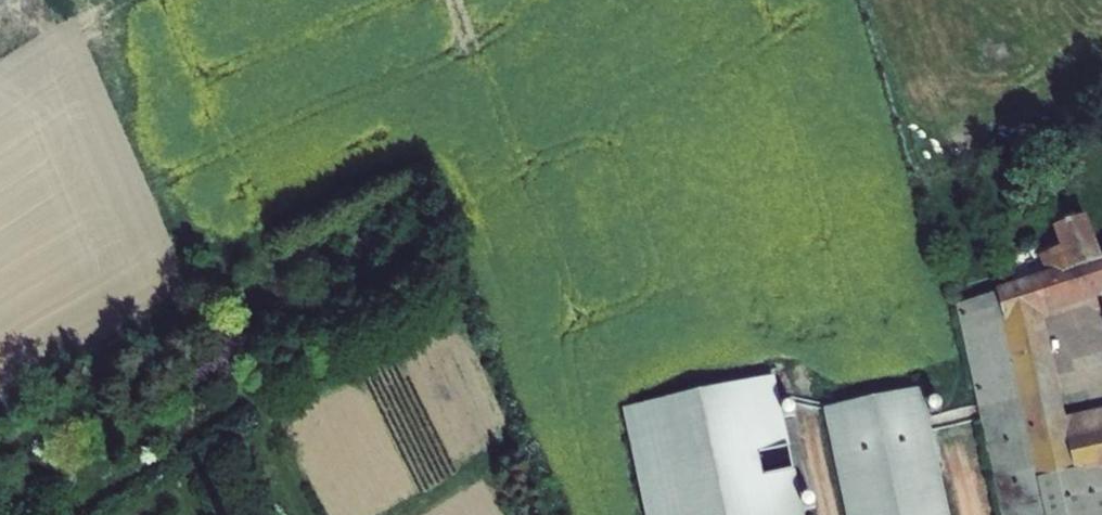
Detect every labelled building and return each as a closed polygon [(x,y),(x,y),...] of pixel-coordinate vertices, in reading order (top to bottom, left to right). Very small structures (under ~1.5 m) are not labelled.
[(992,301),(953,311),(989,479),(997,514),(1101,514),(1101,421),(1056,431),(1032,315),(1101,302),(1101,281),(1099,281),(1090,237),(1059,243),(1062,265),(1041,269),(1045,292),(992,301)] [(639,514),(796,514),(769,391),(620,423),(639,514)] [(824,411),(845,514),(949,514),(923,391),(824,411)]
